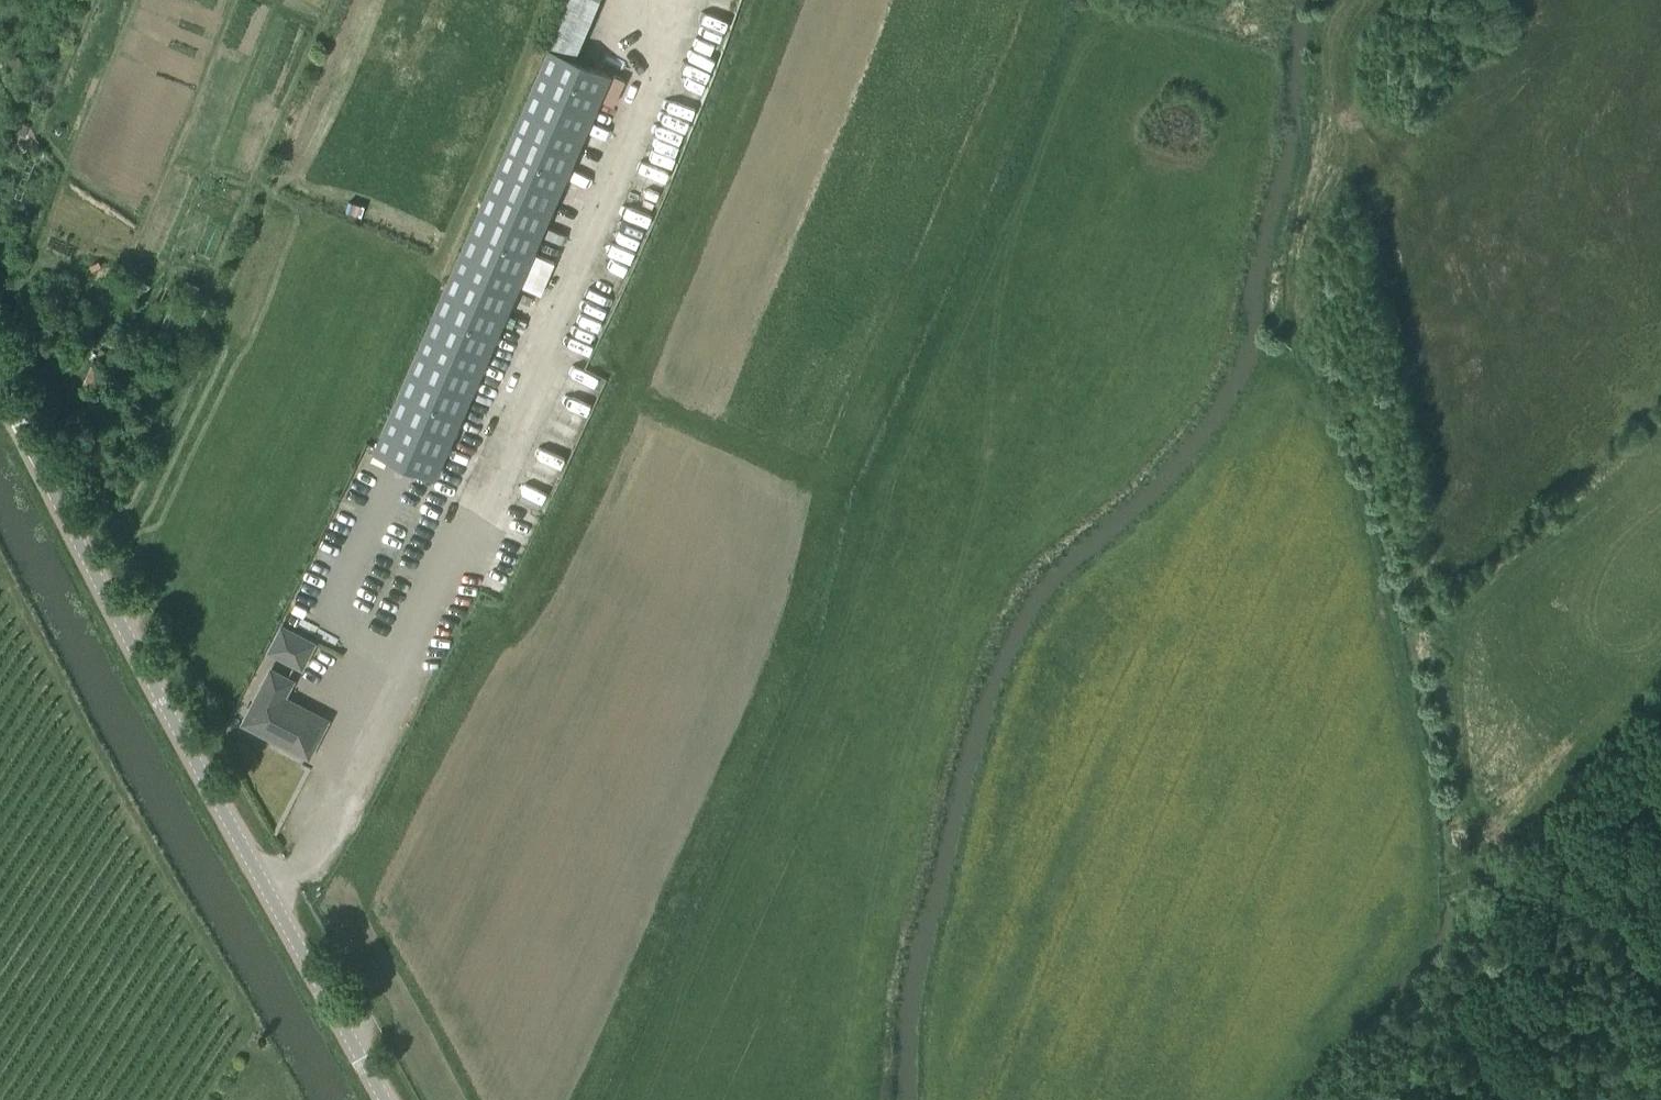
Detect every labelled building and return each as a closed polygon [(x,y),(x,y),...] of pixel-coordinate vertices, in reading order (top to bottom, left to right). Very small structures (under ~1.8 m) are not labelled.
[(373,451),(437,479),(593,122),(605,127),(624,83),(612,78),(613,74),(549,47),(373,451)] [(266,652),(303,671),(317,642),(281,624),(266,652)] [(267,728),(310,751),(327,722),(301,708),(300,709),(282,699),(292,681),(272,671),(244,723),(264,733),(267,728)]
